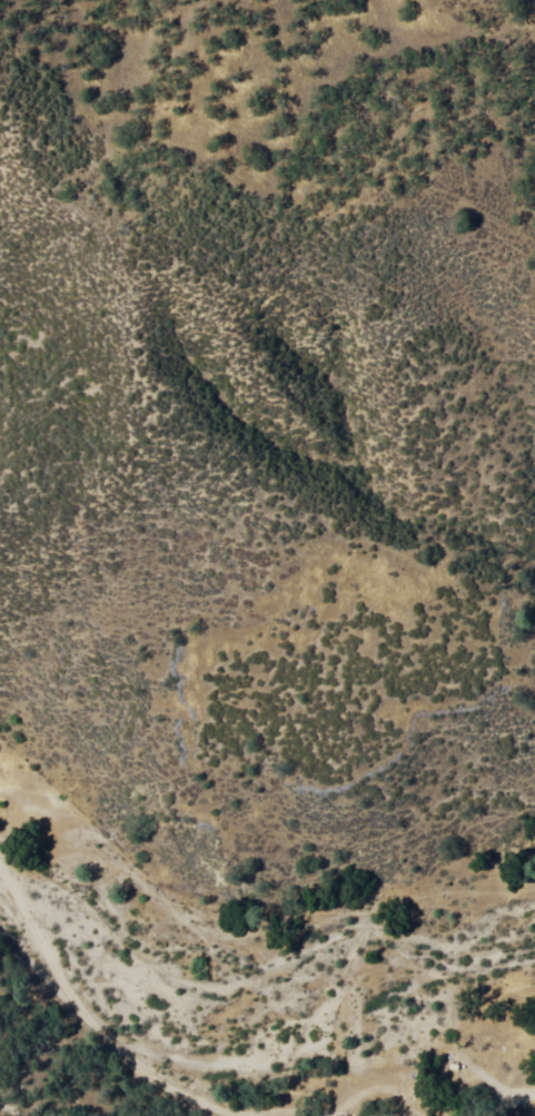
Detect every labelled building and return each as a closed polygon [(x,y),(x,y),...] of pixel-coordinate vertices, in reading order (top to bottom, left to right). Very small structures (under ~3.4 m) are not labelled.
[(396,1107),(399,1098),(379,1091),(377,1100),(396,1107)]
